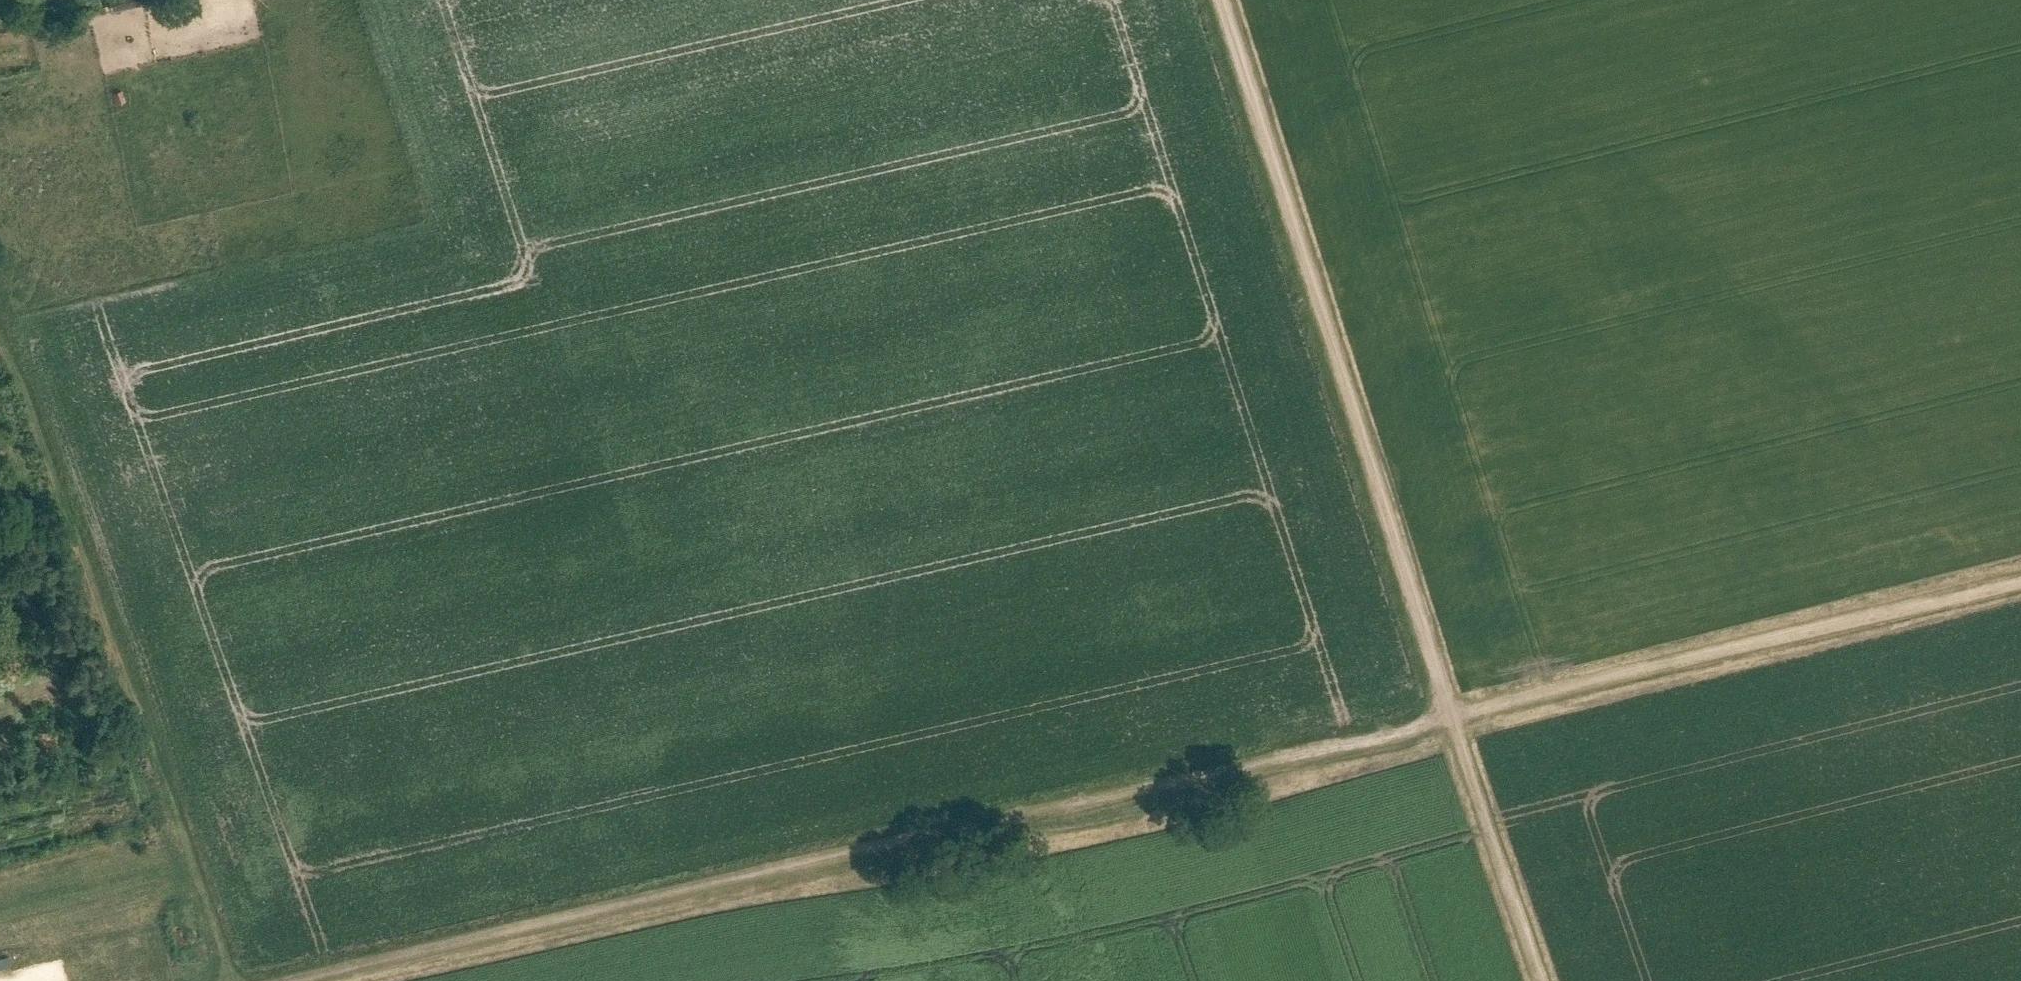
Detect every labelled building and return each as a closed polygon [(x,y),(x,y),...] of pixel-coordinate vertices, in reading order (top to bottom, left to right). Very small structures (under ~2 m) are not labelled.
[(125,103),(122,91),(111,94),(115,106),(125,103)]
